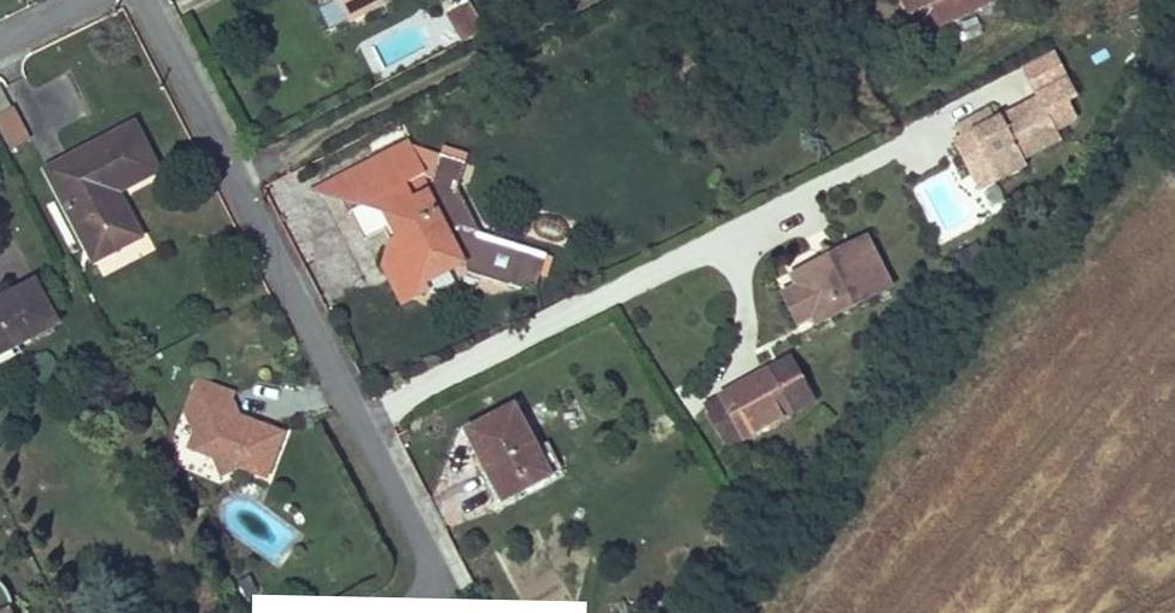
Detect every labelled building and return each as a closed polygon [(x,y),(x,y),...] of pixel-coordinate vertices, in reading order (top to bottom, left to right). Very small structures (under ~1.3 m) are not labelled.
[(333,1),(343,20),(382,0),(330,0),(333,1)] [(912,12),(930,3),(942,26),(993,0),(905,0),(912,12)] [(458,43),(480,32),(466,5),(445,16),(458,43)] [(955,138),(971,172),(990,162),(998,177),(1029,160),(1026,153),(1063,134),(1058,125),(1076,116),(1079,111),(1071,95),(1080,91),(1058,47),(1026,63),(1041,94),(996,117),(991,105),(968,118),(973,129),(964,133),(955,138)] [(11,105),(1,84),(0,85),(0,110),(11,105)] [(5,141),(26,130),(13,104),(11,105),(0,110),(0,132),(5,141)] [(973,129),(968,118),(959,122),(964,133),(973,129)] [(138,235),(126,213),(114,190),(156,168),(133,124),(48,170),(94,258),(138,235)] [(323,192),(345,200),(350,209),(392,187),(400,204),(385,211),(391,223),(402,244),(392,247),(386,270),(402,302),(426,289),(431,298),(456,285),(448,268),(463,260),(469,272),(521,289),(540,285),(549,253),(472,230),(474,216),(459,186),(468,161),(440,152),(429,186),(427,190),(413,198),(405,181),(423,172),(428,170),(411,137),(343,174),(335,179),(327,187),(323,192)] [(990,162),(971,172),(979,187),(998,177),(990,162)] [(429,186),(423,172),(405,181),(413,198),(427,190),(429,186)] [(343,174),(323,184),(312,190),(323,192),(327,187),(335,179),(343,174)] [(400,204),(392,187),(350,209),(364,237),(391,223),(385,211),(400,204)] [(891,285),(867,238),(844,249),(815,264),(793,275),(797,283),(815,318),(817,323),(891,285)] [(815,264),(844,249),(824,243),(815,264)] [(36,281),(0,299),(0,353),(58,323),(36,281)] [(815,318),(797,283),(780,292),(798,327),(815,318)] [(789,411),(779,391),(768,371),(722,396),(744,436),(789,411)] [(267,473),(284,428),(228,407),(235,389),(199,375),(186,409),(201,414),(189,444),(213,453),(215,458),(217,463),(228,468),(241,463),(267,473)] [(722,396),(705,406),(728,446),(744,436),(722,396)] [(495,471),(508,496),(549,475),(514,406),(467,430),(490,474),(495,471)] [(221,473),(228,468),(217,463),(221,473)] [(495,471),(490,474),(502,499),(508,496),(495,471)] [(727,535),(715,517),(706,523),(717,542),(727,535)] [(9,612),(15,609),(14,606),(8,595),(0,584),(0,612),(9,612)] [(621,600),(614,603),(619,612),(627,612),(621,600)]
